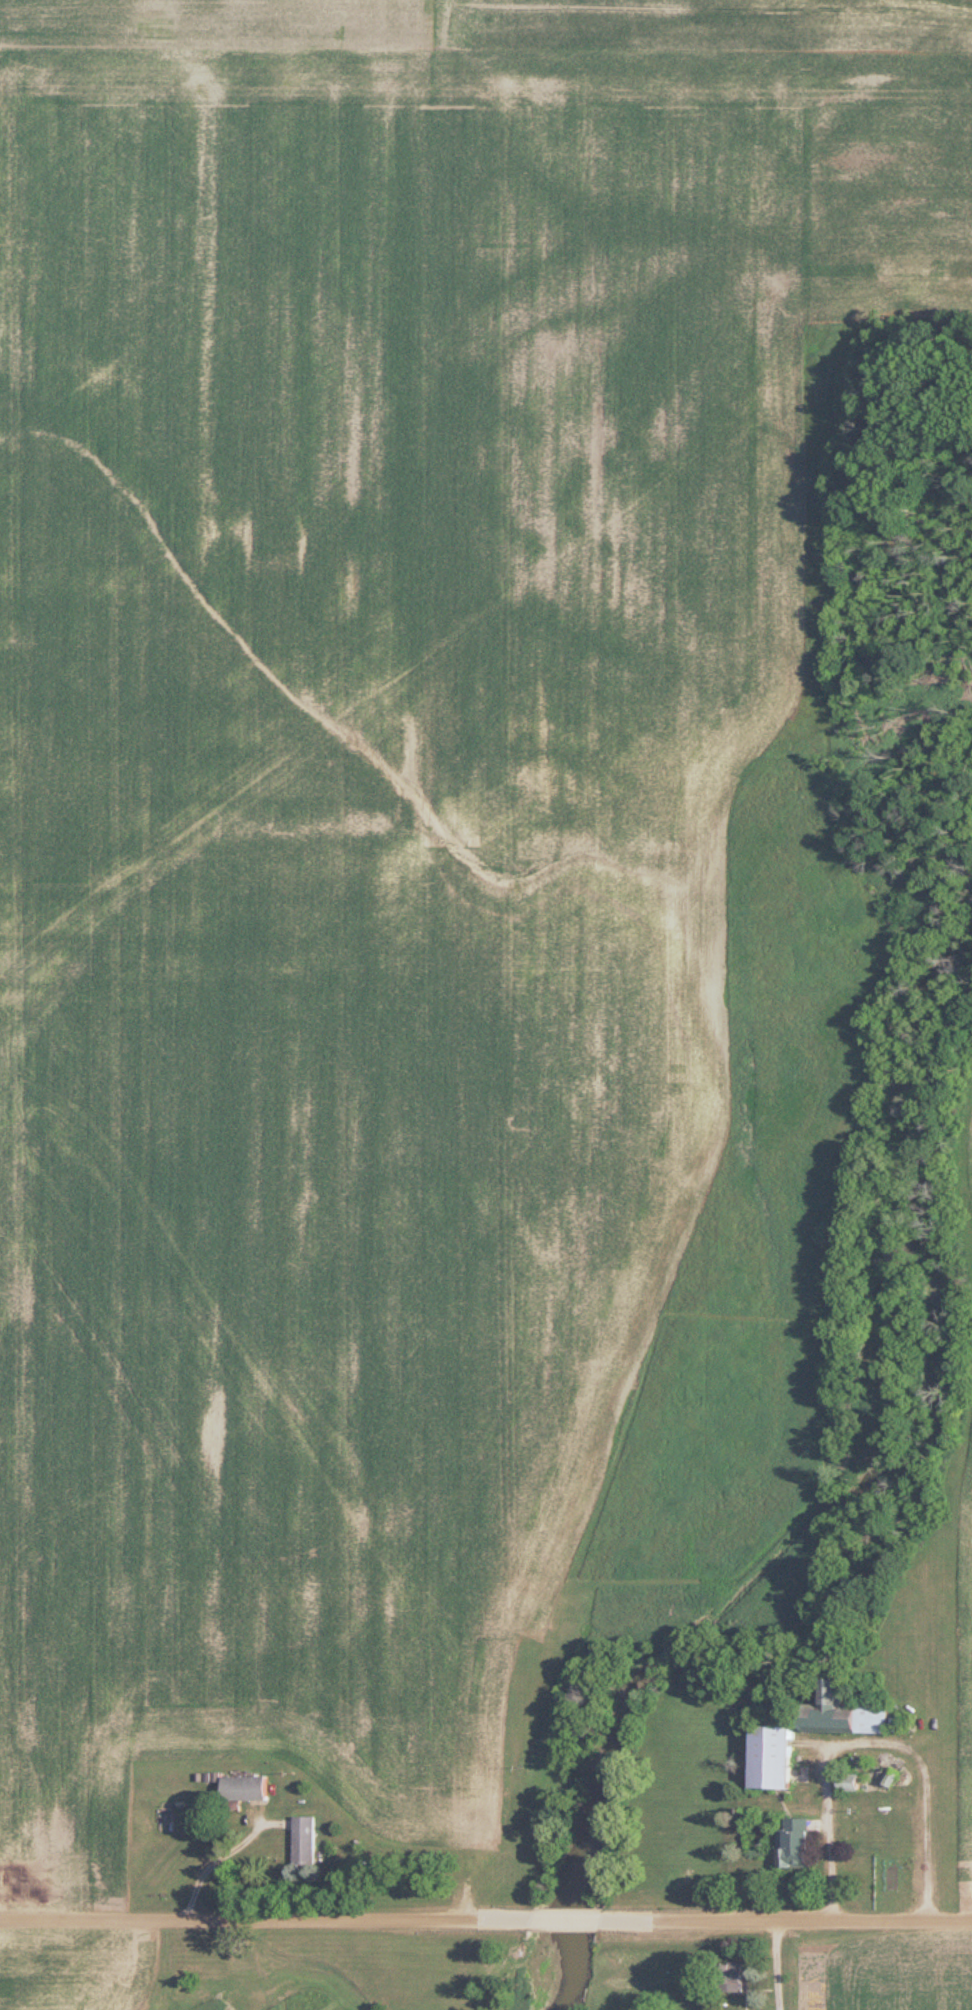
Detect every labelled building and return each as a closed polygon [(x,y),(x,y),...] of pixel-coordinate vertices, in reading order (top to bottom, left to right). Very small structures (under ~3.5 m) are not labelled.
[(887,1733),(887,1705),(840,1704),(840,1680),(817,1679),(817,1708),(797,1708),(797,1731),(887,1733)] [(748,1727),(748,1789),(788,1789),(788,1727),(748,1727)] [(868,1790),(868,1780),(880,1780),(880,1765),(863,1765),(863,1755),(844,1755),(845,1775),(837,1775),(837,1791),(868,1790)] [(221,1777),(221,1800),(266,1800),(266,1777),(221,1777)] [(315,1817),(293,1817),(293,1865),(315,1865),(315,1817)] [(809,1819),(781,1818),(781,1829),(776,1829),(776,1868),(808,1868),(809,1819)] [(741,1962),(718,1962),(718,1992),(741,1992),(741,1962)]
